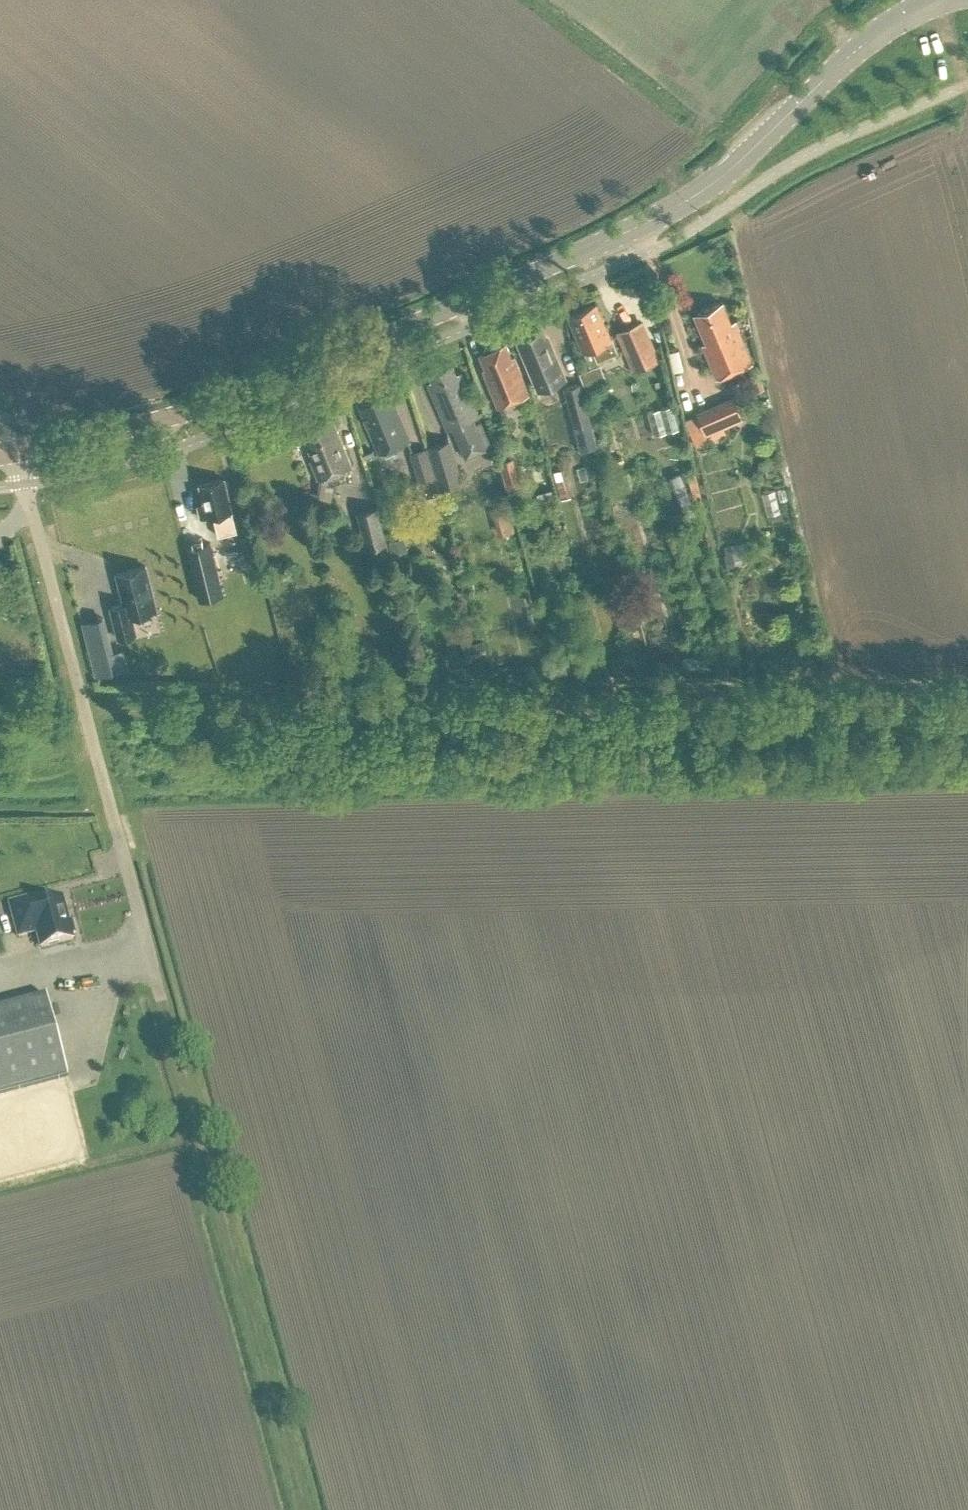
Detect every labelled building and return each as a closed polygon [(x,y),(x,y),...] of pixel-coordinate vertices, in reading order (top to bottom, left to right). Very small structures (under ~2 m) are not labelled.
[(731,321),(723,301),(695,313),(706,341),(703,342),(717,376),(753,361),(735,320),(731,321)] [(617,349),(612,338),(596,302),(569,314),(592,368),(599,364),(597,358),(617,349)] [(633,370),(660,358),(643,318),(616,330),(633,370)] [(517,337),(534,378),(539,388),(567,377),(551,340),(548,341),(542,327),(517,337)] [(512,357),(506,342),(493,348),(489,347),(485,348),(484,352),(480,353),(488,372),(486,374),(499,405),(530,392),(515,356),(512,357)] [(487,447),(473,415),(478,413),(462,372),(457,374),(452,363),(430,372),(433,381),(429,383),(447,426),(451,424),(465,457),(487,447)] [(600,365),(580,373),(585,384),(604,376),(600,365)] [(760,374),(750,378),(755,391),(765,387),(760,374)] [(564,386),(575,425),(581,448),(597,443),(592,421),(582,381),(564,386)] [(379,449),(408,437),(392,397),(386,400),(383,392),(360,402),(379,449)] [(677,400),(651,405),(656,430),(683,424),(677,400)] [(697,412),(685,417),(694,439),(696,444),(704,440),(702,436),(707,434),(697,412)] [(352,464),(331,413),(300,426),(314,458),(311,459),(318,478),(352,464)] [(427,445),(439,484),(462,477),(450,438),(427,445)] [(410,451),(421,489),(438,484),(427,446),(410,451)] [(499,460),(505,483),(523,478),(517,455),(499,460)] [(564,468),(554,471),(562,499),(571,496),(564,468)] [(695,471),(688,472),(693,495),(700,493),(695,471)] [(202,517),(214,513),(220,534),(238,529),(232,509),(224,478),(199,484),(205,504),(199,505),(202,517)] [(309,499),(330,502),(333,484),(326,483),(327,479),(320,478),(318,490),(310,489),(309,499)] [(538,491),(536,491),(539,501),(554,497),(553,494),(551,487),(540,490),(538,491)] [(366,547),(388,541),(378,506),(356,511),(366,547)] [(324,512),(308,517),(311,528),(327,523),(324,512)] [(222,591),(219,575),(212,541),(187,546),(194,580),(197,597),(222,591)] [(156,607),(145,565),(116,572),(124,602),(110,606),(118,637),(136,632),(131,613),(156,607)] [(85,617),(99,671),(131,663),(126,644),(117,646),(108,611),(85,617)] [(483,638),(462,644),(466,657),(487,651),(483,638)] [(69,925),(63,900),(33,908),(31,901),(11,906),(19,939),(38,934),(42,950),(74,942),(72,937),(76,936),(73,924),(69,925)] [(69,1078),(47,998),(0,1011),(0,1096),(69,1078)]
